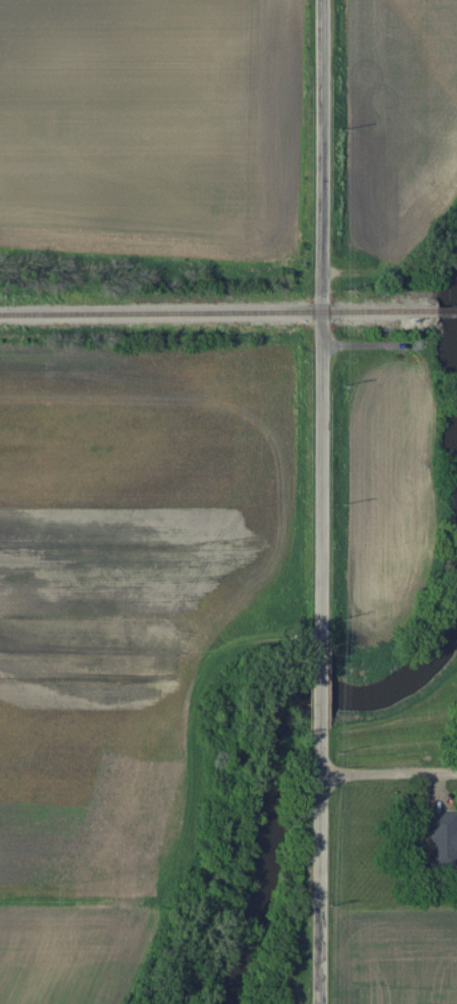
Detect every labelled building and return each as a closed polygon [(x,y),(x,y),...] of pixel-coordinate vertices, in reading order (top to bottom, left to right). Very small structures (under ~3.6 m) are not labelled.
[(424,815),(424,836),(431,836),(431,869),(456,869),(456,818),(456,814),(424,815)]
